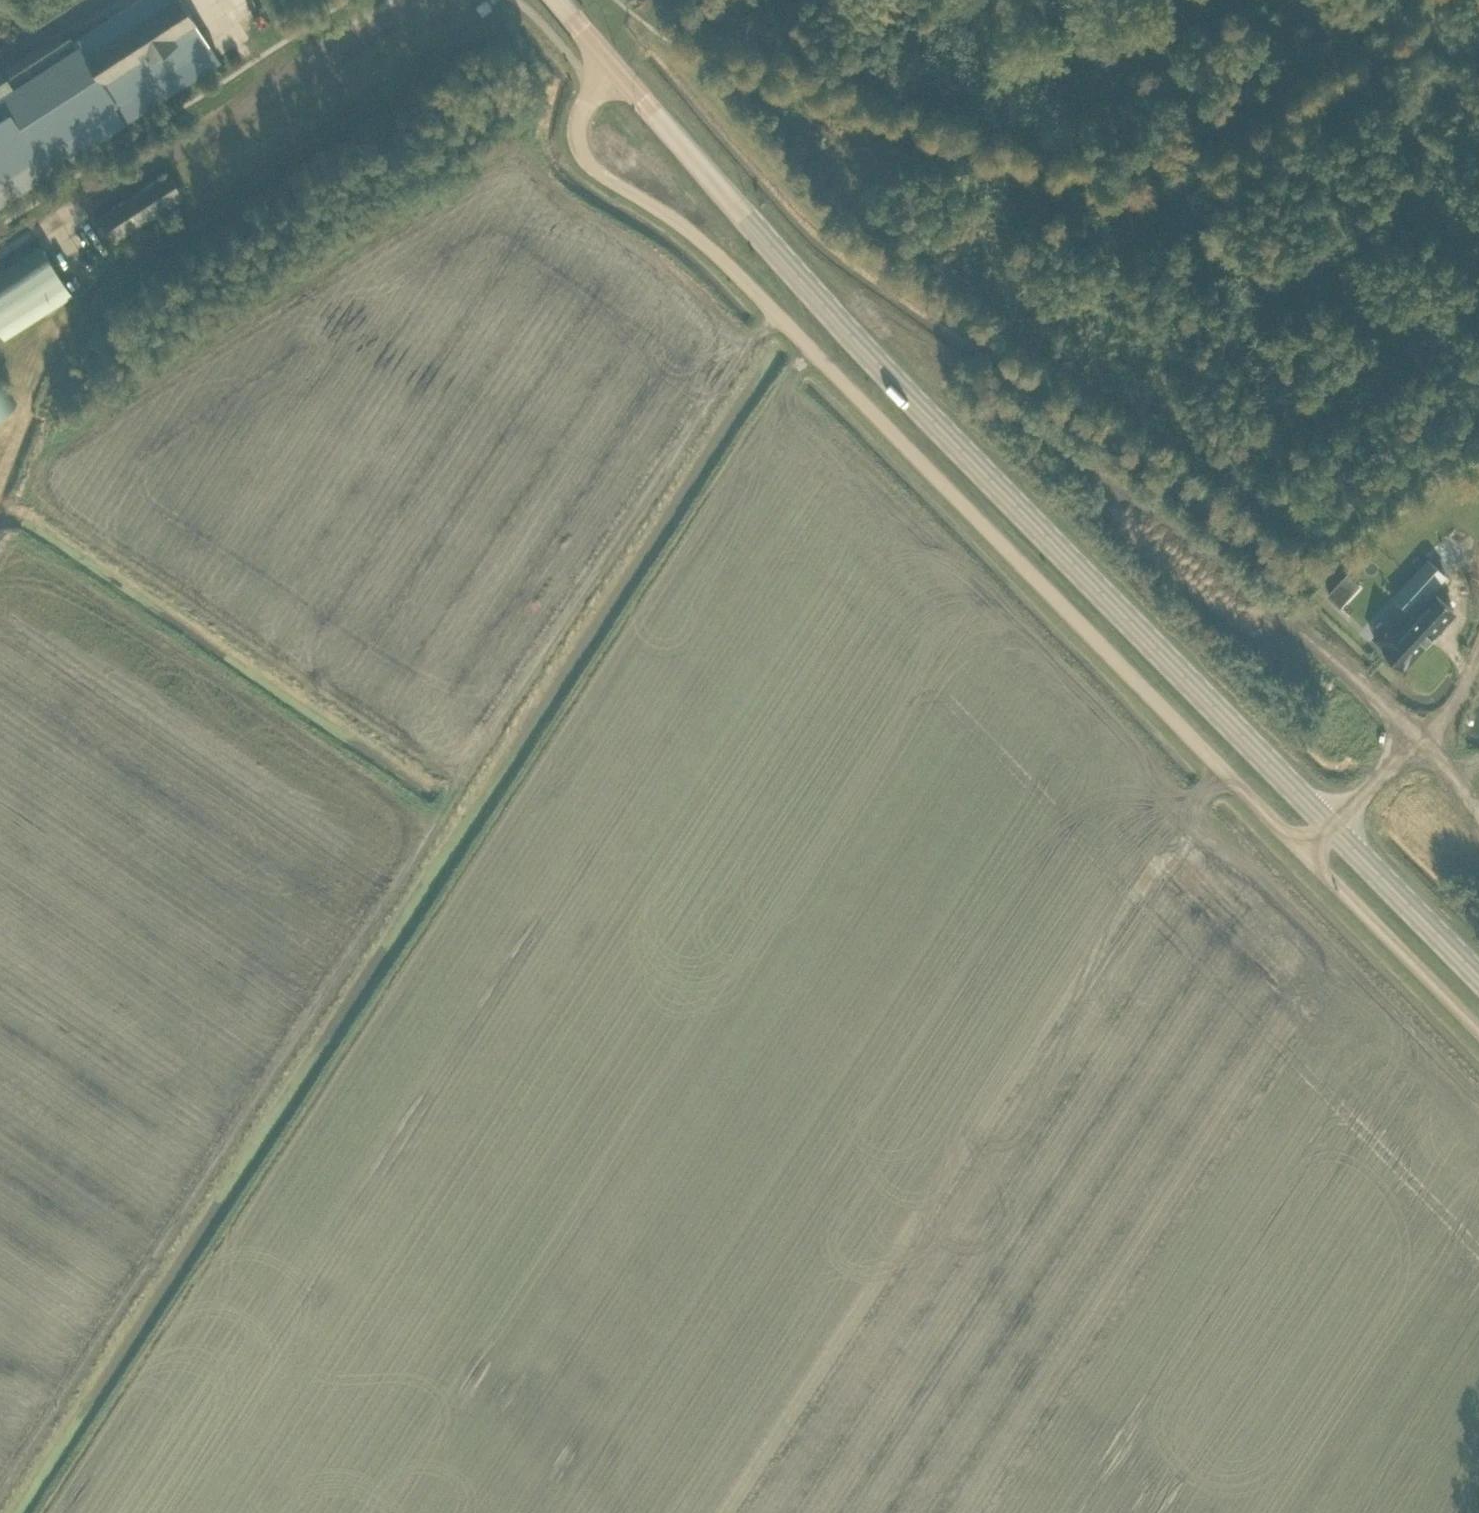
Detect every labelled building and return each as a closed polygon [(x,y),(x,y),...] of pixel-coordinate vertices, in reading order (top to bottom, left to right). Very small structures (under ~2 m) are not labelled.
[(219,59),(208,41),(181,0),(134,0),(74,39),(77,44),(0,94),(0,202),(219,59)] [(490,6),(487,1),(486,0),(484,0),(475,6),(480,13),(490,6)] [(98,216),(114,240),(183,196),(167,171),(98,216)] [(40,244),(0,270),(0,332),(5,339),(73,295),(40,244)] [(16,403),(0,378),(0,413),(16,403)] [(1394,595),(1412,612),(1446,576),(1428,558),(1394,595)] [(1343,600),(1362,579),(1351,569),(1332,590),(1343,600)] [(1399,663),(1402,665),(1454,610),(1437,594),(1405,627),(1393,616),(1373,637),(1386,648),(1385,649),(1391,655),(1390,656),(1398,664),(1399,663)]
